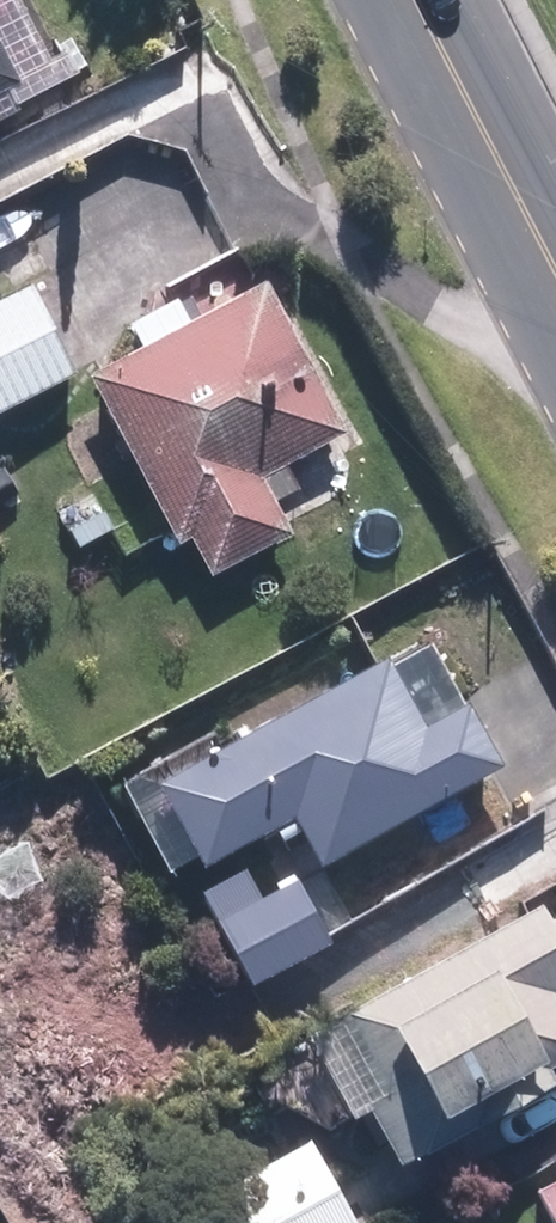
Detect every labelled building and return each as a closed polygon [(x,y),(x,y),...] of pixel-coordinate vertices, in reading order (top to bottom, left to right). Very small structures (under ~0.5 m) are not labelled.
[(29,70),(0,13),(0,85),(29,70)] [(275,272),(100,365),(189,530),(201,524),(222,562),(292,525),(258,462),(351,413),(275,272)] [(68,377),(21,289),(0,300),(0,413),(68,377)] [(15,494),(1,471),(0,472),(0,504),(15,494)] [(64,534),(75,550),(108,529),(97,513),(64,534)] [(92,801),(138,887),(188,862),(193,870),(285,821),(311,869),(423,807),(458,870),(518,837),(500,803),(520,793),(508,770),(490,780),(486,773),(496,768),(463,707),(459,709),(427,650),(389,670),(383,661),(337,685),(326,666),(267,697),(278,718),(217,751),(210,738),(92,801)] [(207,926),(242,992),(324,947),(288,881),(207,926)] [(393,1173),(548,1085),(539,1071),(555,1062),(555,952),(531,908),(334,1020),(380,1098),(358,1110),(393,1173)] [(182,1222),(348,1222),(302,1143),(178,1215),(182,1222)] [(547,1222),(555,1222),(555,1182),(532,1195),(547,1222)]
